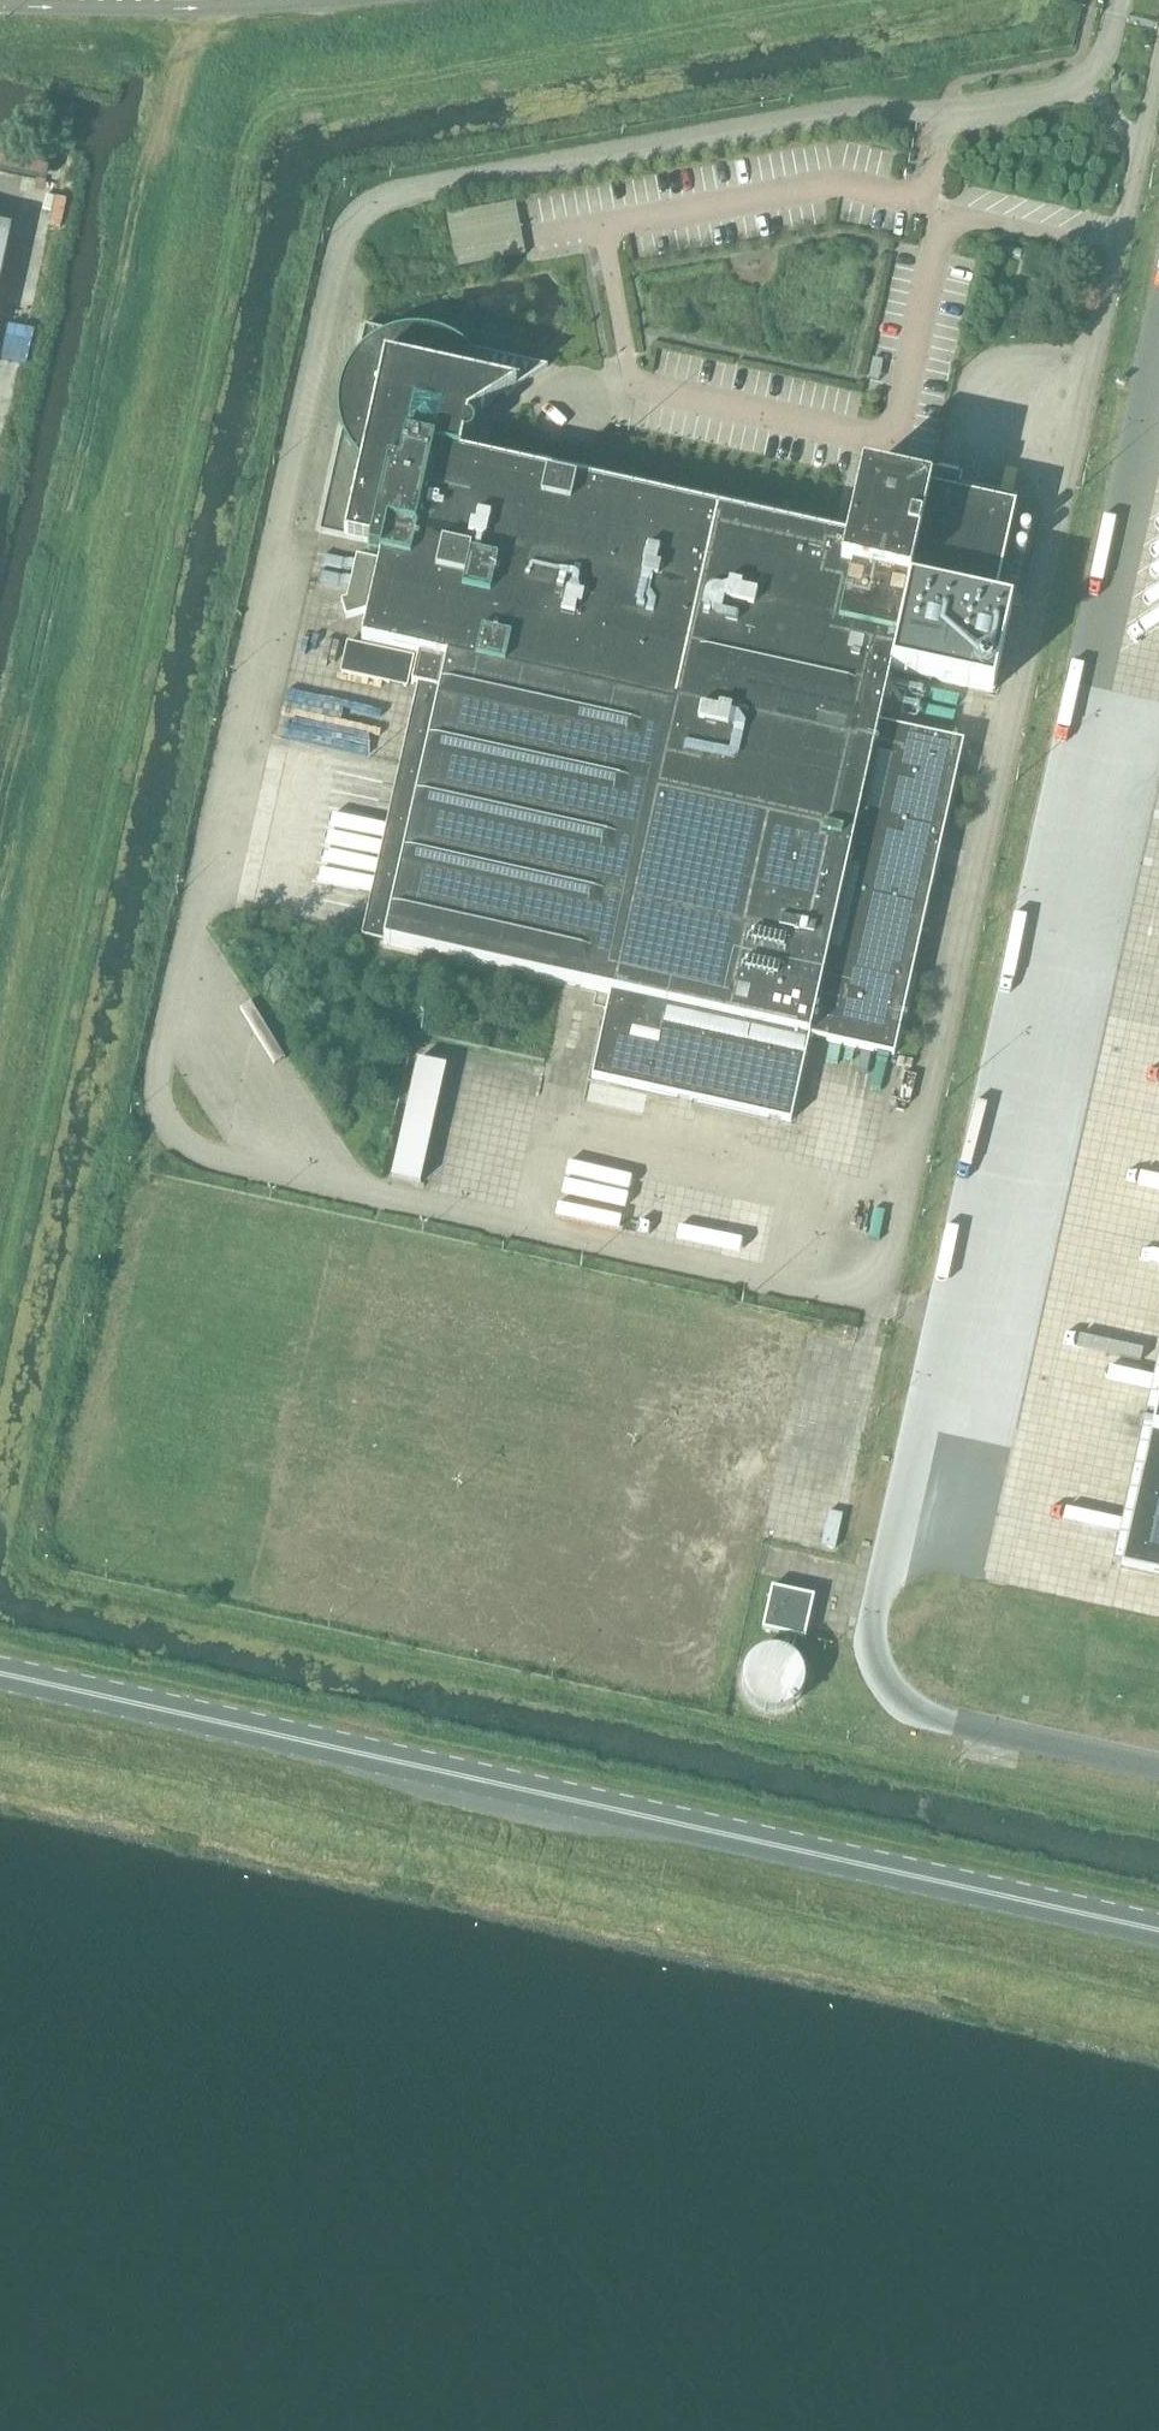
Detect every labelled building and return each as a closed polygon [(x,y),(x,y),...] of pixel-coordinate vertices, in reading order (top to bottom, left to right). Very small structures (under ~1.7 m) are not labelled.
[(446,215),(456,268),(525,255),(515,202),(446,215)] [(12,229),(0,226),(0,283),(12,229)] [(341,431),(319,533),(370,544),(367,555),(380,558),(379,563),(356,558),(347,601),(342,604),(351,619),(369,606),(361,641),(418,654),(411,683),(417,685),(439,689),(421,775),(414,773),(409,772),(374,934),(378,935),(385,937),(384,943),(383,943),(563,983),(610,993),(591,1078),(790,1122),(791,1118),(809,1037),(894,1056),(900,1027),(902,1016),(913,969),(921,931),(924,920),(931,885),(937,861),(940,846),(955,780),(955,779),(961,752),(961,751),(963,743),(878,724),(890,670),(992,692),(1010,609),(993,605),(1014,510),(957,497),(961,478),(938,473),(933,472),(932,471),(928,491),(861,476),(849,529),(847,539),(460,454),(462,443),(462,440),(464,440),(466,440),(468,439),(470,438),(471,437),(473,436),(473,434),(474,432),(474,431),(474,429),(474,427),(473,425),(472,424),(470,422),(469,421),(467,421),(467,418),(492,403),(493,404),(495,405),(496,405),(498,405),(499,405),(501,405),(502,404),(503,403),(504,401),(504,400),(504,398),(504,397),(503,395),(513,389),(547,367),(469,349),(465,346),(461,343),(456,340),(452,337),(447,335),(442,333),(437,331),(432,330),(427,329),(422,328),(416,328),(411,328),(406,328),(401,329),(395,330),(390,332),(364,326),(358,353),(355,357),(352,361),(349,365),(346,370),(344,374),(342,379),(340,384),(339,390),(338,395),(337,400),(337,405),(337,411),(338,416),(338,421),(339,426),(341,431)] [(914,723),(923,725),(928,702),(919,700),(914,723)] [(394,1175),(424,1181),(447,1062),(418,1056),(394,1175)] [(1119,1564),(1158,1573),(1158,1384),(1119,1564)] [(771,1586),(761,1629),(804,1639),(814,1596),(771,1586)] [(741,1681),(745,1694),(754,1705),(767,1711),(781,1710),(794,1704),(802,1692),(805,1678),(801,1664),(792,1653),(779,1648),(765,1648),(752,1655),(743,1667),(741,1681)]
